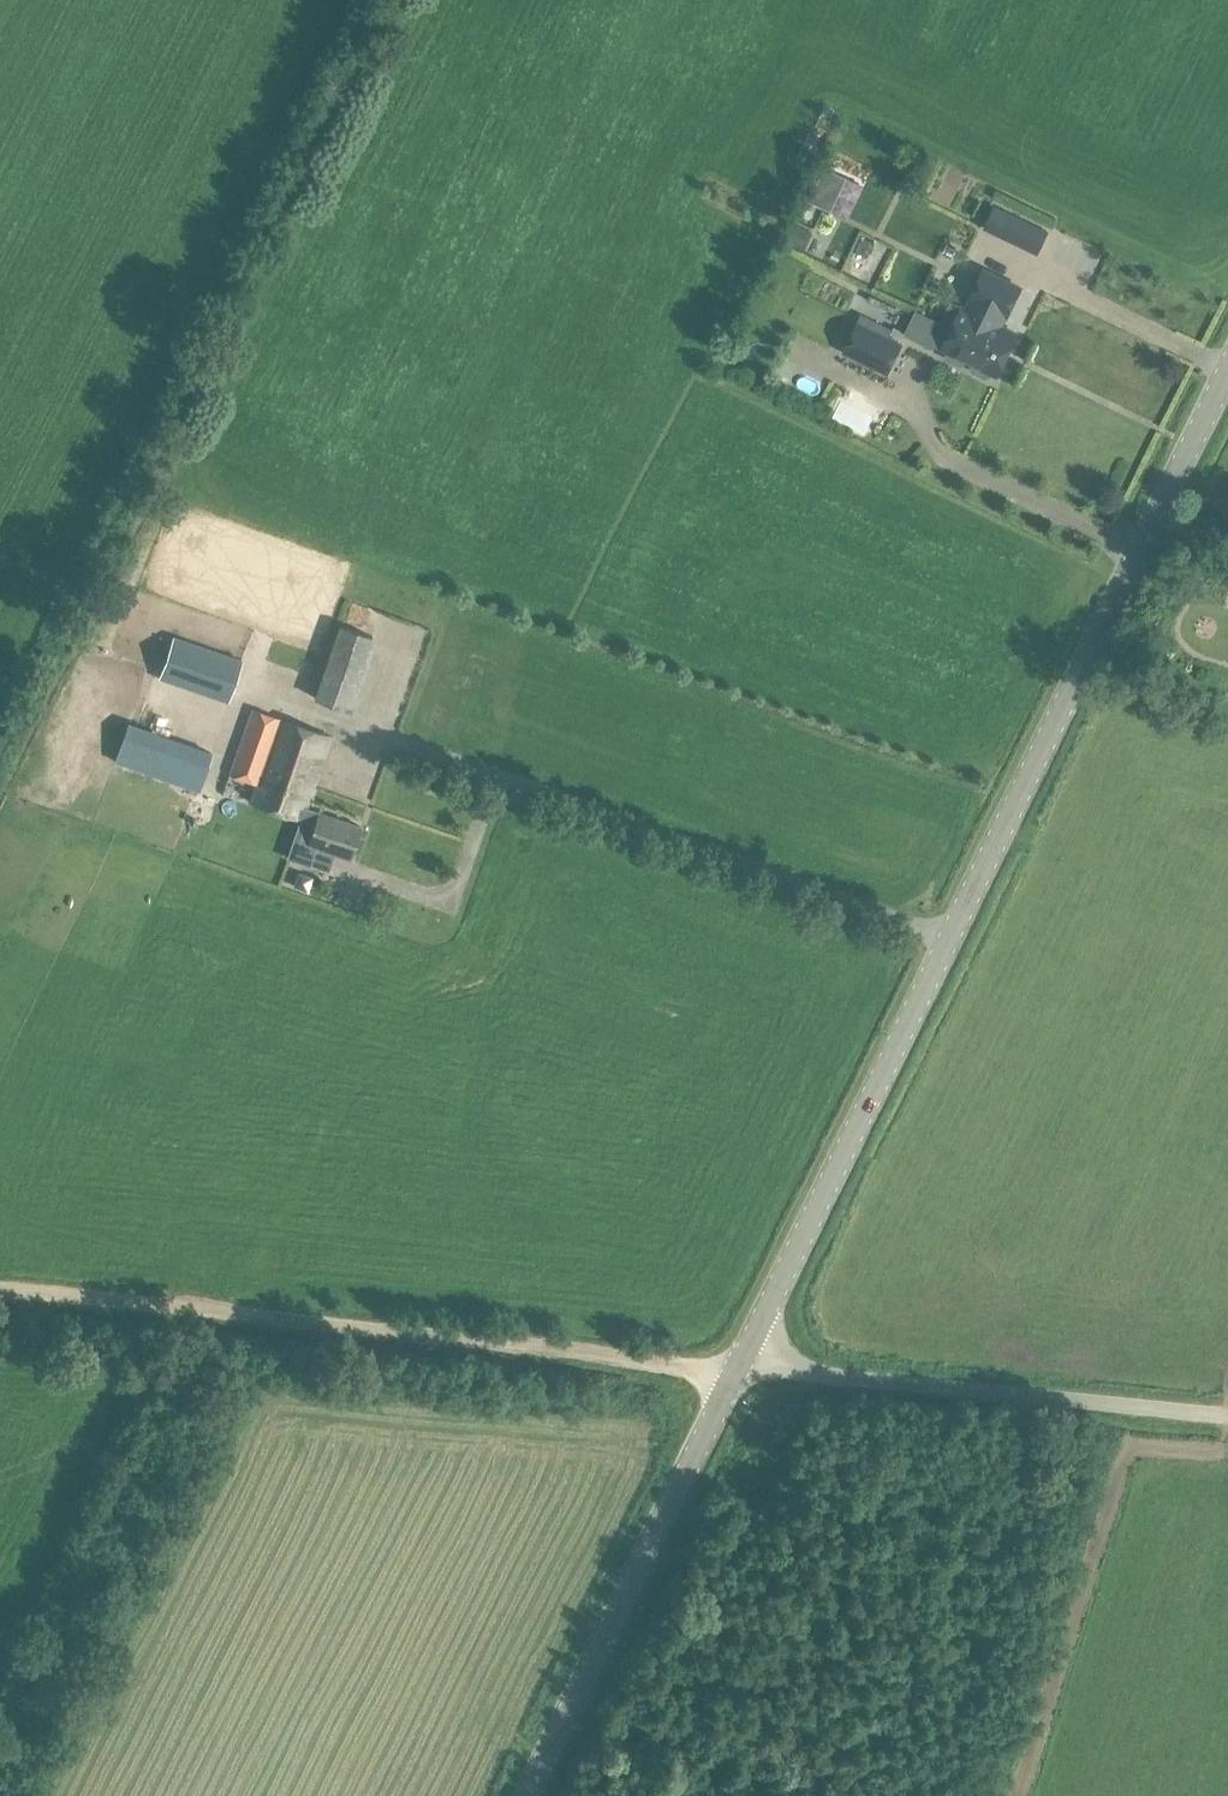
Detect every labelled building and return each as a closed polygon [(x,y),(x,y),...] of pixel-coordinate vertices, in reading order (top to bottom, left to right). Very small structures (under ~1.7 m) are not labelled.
[(826,167),(810,201),(832,211),(848,178),(826,167)] [(1023,218),(1012,241),(1039,254),(1050,231),(1023,218)] [(794,223),(786,239),(805,249),(814,232),(794,223)] [(848,266),(879,277),(892,239),(861,228),(848,266)] [(952,302),(942,323),(1008,354),(1018,334),(1001,326),(1006,315),(1008,316),(1022,288),(985,270),(971,298),(973,299),(968,310),(952,302)] [(918,311),(907,333),(933,346),(934,344),(949,351),(947,355),(949,359),(961,365),(965,363),(967,360),(974,363),(972,367),(974,371),(986,377),(990,376),(992,372),(998,375),(1008,354),(942,323),(918,311)] [(859,323),(845,351),(889,372),(902,345),(859,323)] [(342,709),(363,635),(333,626),(312,700),(342,709)] [(159,678),(228,702),(243,660),(174,636),(159,678)] [(302,816),(305,807),(329,735),(252,709),(230,774),(260,783),(254,800),(302,816)] [(199,786),(210,753),(136,727),(124,761),(199,786)] [(361,827),(305,807),(302,816),(316,821),(308,845),(350,859),(361,827)] [(299,872),(294,886),(309,891),(313,877),(299,872)] [(353,886),(348,904),(361,908),(366,890),(353,886)]
